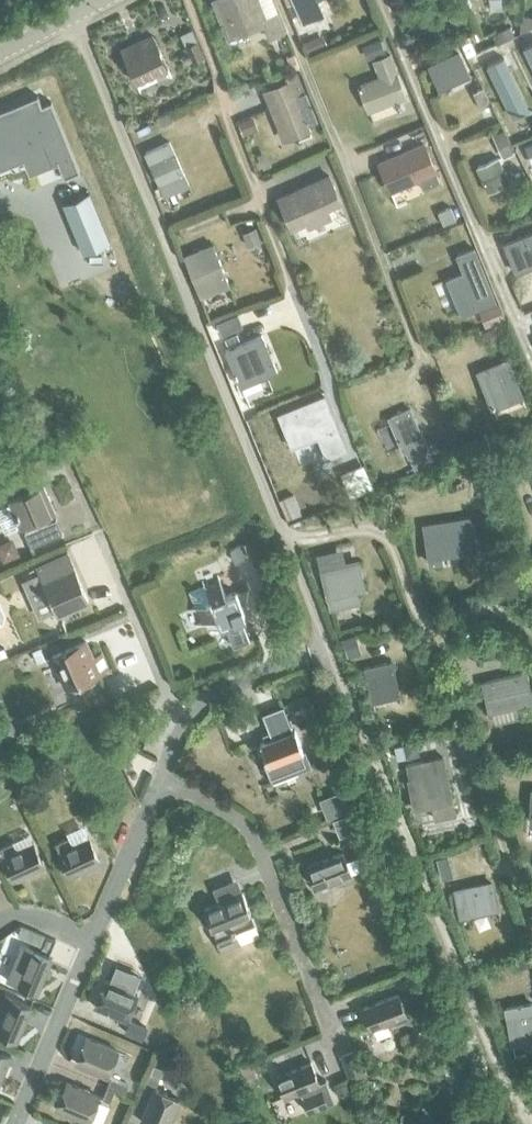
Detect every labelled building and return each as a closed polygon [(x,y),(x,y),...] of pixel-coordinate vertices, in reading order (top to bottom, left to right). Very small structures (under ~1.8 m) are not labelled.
[(228,36),(263,23),(268,36),(283,31),(276,12),(265,17),(258,0),(213,0),(228,36)] [(297,9),(302,19),(323,10),(318,0),(293,0),(297,9)] [(474,9),(485,4),(483,0),(470,0),(474,9)] [(518,32),(531,26),(531,16),(519,16),(518,32)] [(509,25),(494,32),(499,42),(514,35),(509,25)] [(321,32),(305,39),(310,50),(326,43),(321,32)] [(120,49),(135,81),(166,66),(152,34),(120,49)] [(380,36),(363,43),(368,55),(385,49),(380,36)] [(198,42),(186,46),(192,61),(204,56),(198,42)] [(293,52),(286,55),(291,68),(299,65),(293,52)] [(449,82),(467,74),(461,59),(457,52),(439,60),(429,65),(439,87),(449,82)] [(358,84),(367,110),(398,97),(398,96),(404,94),(395,70),(389,53),(373,59),(379,75),(358,84)] [(289,82),(265,91),(284,140),(308,129),(295,97),(304,93),(302,89),(301,89),(299,84),(301,83),(299,79),(298,80),(295,73),(287,77),(289,82)] [(483,86),(472,91),(480,108),(491,102),(486,92),(483,86)] [(6,164),(4,158),(43,142),(51,162),(56,160),(64,178),(80,171),(51,101),(42,104),(38,95),(0,110),(0,166),(6,164)] [(253,114),(239,120),(244,132),(258,127),(253,114)] [(503,128),(492,133),(503,156),(514,151),(509,141),(503,128)] [(155,188),(158,197),(188,184),(169,141),(145,152),(160,186),(155,188)] [(377,161),(389,190),(417,178),(421,188),(439,180),(423,142),(377,161)] [(491,191),(511,182),(502,159),(491,163),(481,167),(491,191)] [(295,189),(297,193),(280,200),(292,227),(307,221),(309,225),(331,216),(327,206),(341,199),(330,174),(295,189)] [(89,192),(63,202),(83,253),(109,242),(89,192)] [(449,207),(438,212),(443,225),(455,220),(449,207)] [(255,228),(243,233),(247,245),(260,240),(255,228)] [(504,243),(515,271),(531,264),(531,232),(504,243)] [(183,254),(200,294),(229,283),(212,243),(183,254)] [(447,278),(461,313),(483,305),(496,300),(473,247),(456,254),(462,272),(447,278)] [(497,302),(479,310),(485,324),(502,316),(497,302)] [(238,311),(217,320),(222,333),(243,324),(238,311)] [(496,325),(486,330),(491,341),(501,337),(496,325)] [(224,349),(240,386),(276,371),(261,334),(224,349)] [(477,371),(491,406),(521,394),(506,359),(477,371)] [(323,394),(279,412),(292,445),(318,435),(327,456),(345,449),(323,394)] [(388,416),(402,450),(405,449),(408,455),(426,447),(409,407),(388,416)] [(445,440),(440,442),(444,453),(459,447),(452,431),(443,435),(445,440)] [(358,466),(341,474),(352,496),(368,488),(358,466)] [(9,499),(21,528),(55,513),(43,484),(9,499)] [(463,550),(474,548),(469,516),(457,518),(457,519),(434,522),(423,524),(429,562),(441,560),(439,553),(463,550)] [(57,518),(25,532),(31,547),(63,533),(57,518)] [(4,560),(20,553),(12,536),(0,542),(0,552),(4,560)] [(241,545),(230,550),(233,556),(235,562),(241,560),(246,557),(241,545)] [(67,553),(37,566),(50,594),(48,595),(50,600),(52,599),(58,613),(88,600),(67,553)] [(363,586),(357,560),(322,569),(328,594),(331,606),(357,600),(354,588),(363,586)] [(204,584),(189,590),(195,605),(189,607),(190,608),(197,605),(202,619),(195,622),(195,623),(216,615),(220,625),(225,623),(233,645),(250,638),(240,612),(244,611),(236,589),(226,593),(218,572),(217,573),(220,580),(206,585),(203,578),(202,578),(204,584)] [(400,599),(388,603),(392,616),(405,611),(400,599)] [(363,640),(349,645),(353,655),(367,651),(363,640)] [(52,655),(66,687),(105,671),(98,654),(92,657),(85,641),(52,655)] [(39,646),(32,650),(37,662),(45,658),(39,646)] [(366,668),(373,700),(400,694),(392,662),(366,668)] [(482,681),(488,710),(530,701),(528,690),(524,672),(482,681)] [(273,738),(260,743),(267,762),(265,763),(272,781),(311,766),(304,751),(303,751),(294,729),(293,730),(283,705),(263,713),(273,738)] [(0,725),(0,729),(6,743),(12,740),(11,737),(18,733),(13,720),(0,725)] [(415,740),(401,744),(404,757),(418,754),(415,740)] [(408,764),(406,765),(409,780),(413,805),(414,805),(414,808),(432,804),(434,816),(454,812),(452,798),(447,773),(444,758),(425,761),(408,764)] [(342,789),(320,797),(326,815),(350,807),(348,804),(342,789)] [(362,812),(339,821),(345,839),(369,831),(362,812)] [(58,851),(69,874),(99,861),(88,838),(72,845),(68,836),(54,842),(58,851)] [(13,879),(43,866),(33,842),(17,849),(12,841),(0,846),(0,849),(3,856),(13,879)] [(308,866),(316,887),(334,880),(336,886),(353,879),(342,852),(308,866)] [(447,855),(436,858),(441,878),(453,875),(447,855)] [(455,889),(455,892),(448,893),(450,905),(457,903),(459,913),(496,906),(491,882),(455,889)] [(204,907),(221,950),(240,942),(235,930),(254,922),(242,891),(204,907)] [(21,924),(17,935),(28,940),(32,929),(23,925),(21,925),(21,924)] [(20,945),(6,979),(37,992),(52,958),(20,945)] [(527,949),(517,951),(521,965),(531,962),(527,949)] [(104,980),(94,1005),(126,1019),(137,994),(131,991),(138,974),(118,965),(110,983),(104,980)] [(362,1007),(371,1028),(388,1021),(391,1028),(408,1021),(398,993),(362,1007)] [(17,1041),(31,1007),(4,995),(0,1004),(0,1013),(3,1014),(0,1021),(0,1034),(17,1041)] [(510,1043),(531,1039),(531,1006),(531,1005),(505,1010),(510,1043)] [(133,1034),(142,1038),(147,1026),(137,1023),(130,1020),(125,1031),(133,1034)] [(75,1061),(107,1075),(118,1050),(85,1036),(75,1061)] [(339,1054),(350,1081),(366,1074),(355,1048),(339,1054)] [(11,1055),(0,1050),(0,1081),(11,1055)] [(238,1063),(245,1081),(257,1076),(250,1058),(238,1063)] [(276,1075),(284,1097),(302,1090),(304,1096),(309,1110),(334,1101),(325,1079),(319,1082),(310,1061),(276,1075)] [(145,1080),(156,1084),(159,1077),(148,1072),(145,1080)] [(106,1087),(114,1090),(123,1094),(128,1083),(118,1079),(111,1076),(106,1087)] [(455,1078),(446,1082),(452,1093),(461,1088),(455,1078)] [(55,1107),(88,1121),(99,1095),(66,1082),(55,1107)] [(347,1082),(336,1086),(339,1094),(351,1090),(347,1082)] [(114,1090),(106,1087),(102,1097),(109,1101),(114,1090)] [(149,1123),(168,1123),(179,1098),(154,1088),(140,1120),(149,1123)]
